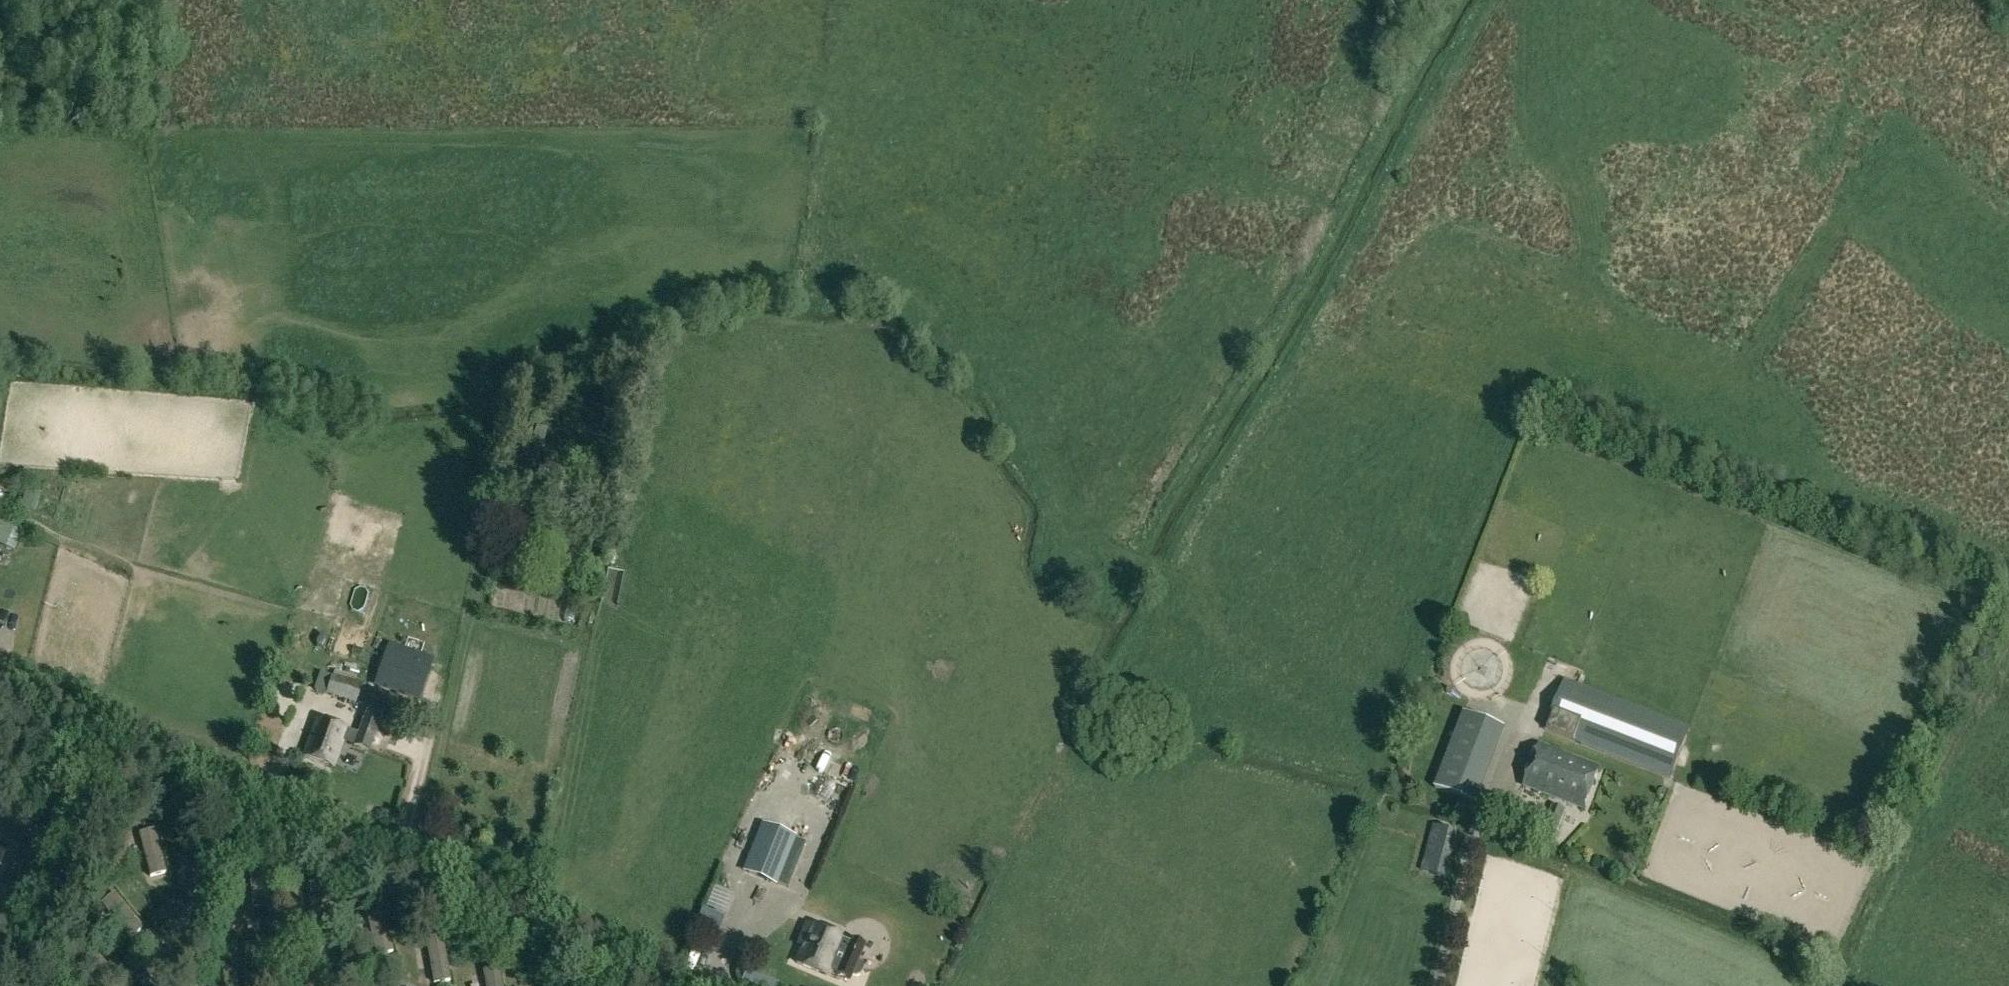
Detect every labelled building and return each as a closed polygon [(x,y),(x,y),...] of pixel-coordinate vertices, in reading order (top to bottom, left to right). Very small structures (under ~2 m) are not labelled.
[(388,645),(380,669),(374,687),(419,702),(425,685),(433,660),(388,645)] [(326,694),(357,703),(363,685),(332,675),(326,694)] [(1565,680),(1545,731),(1670,780),(1690,729),(1565,680)] [(402,699),(374,690),(368,707),(396,717),(402,699)] [(317,719),(304,757),(334,767),(343,740),(354,744),(353,748),(368,753),(369,751),(374,736),(381,716),(366,711),(364,718),(363,718),(358,733),(317,719)] [(1505,729),(1462,712),(1433,788),(1475,805),(1505,729)] [(1540,746),(1523,787),(1582,810),(1598,769),(1540,746)] [(1564,812),(1551,807),(1544,825),(1557,830),(1564,812)] [(795,839),(760,825),(742,871),(777,884),(795,839)] [(1456,833),(1432,827),(1420,871),(1445,877),(1456,833)] [(165,872),(154,829),(138,833),(149,876),(165,872)] [(193,847),(192,891),(209,891),(209,847),(193,847)] [(248,862),(252,906),(268,905),(264,861),(248,862)] [(129,938),(141,927),(113,893),(101,903),(129,938)] [(392,951),(381,908),(366,911),(376,955),(392,951)] [(851,938),(849,942),(841,939),(812,926),(796,963),(825,975),(828,969),(836,973),(836,974),(850,981),(853,975),(856,977),(861,975),(864,967),(862,963),(859,961),(866,945),(851,938)] [(441,936),(425,939),(433,983),(449,980),(441,936)] [(499,967),(483,970),(486,985),(502,985),(499,967)]
